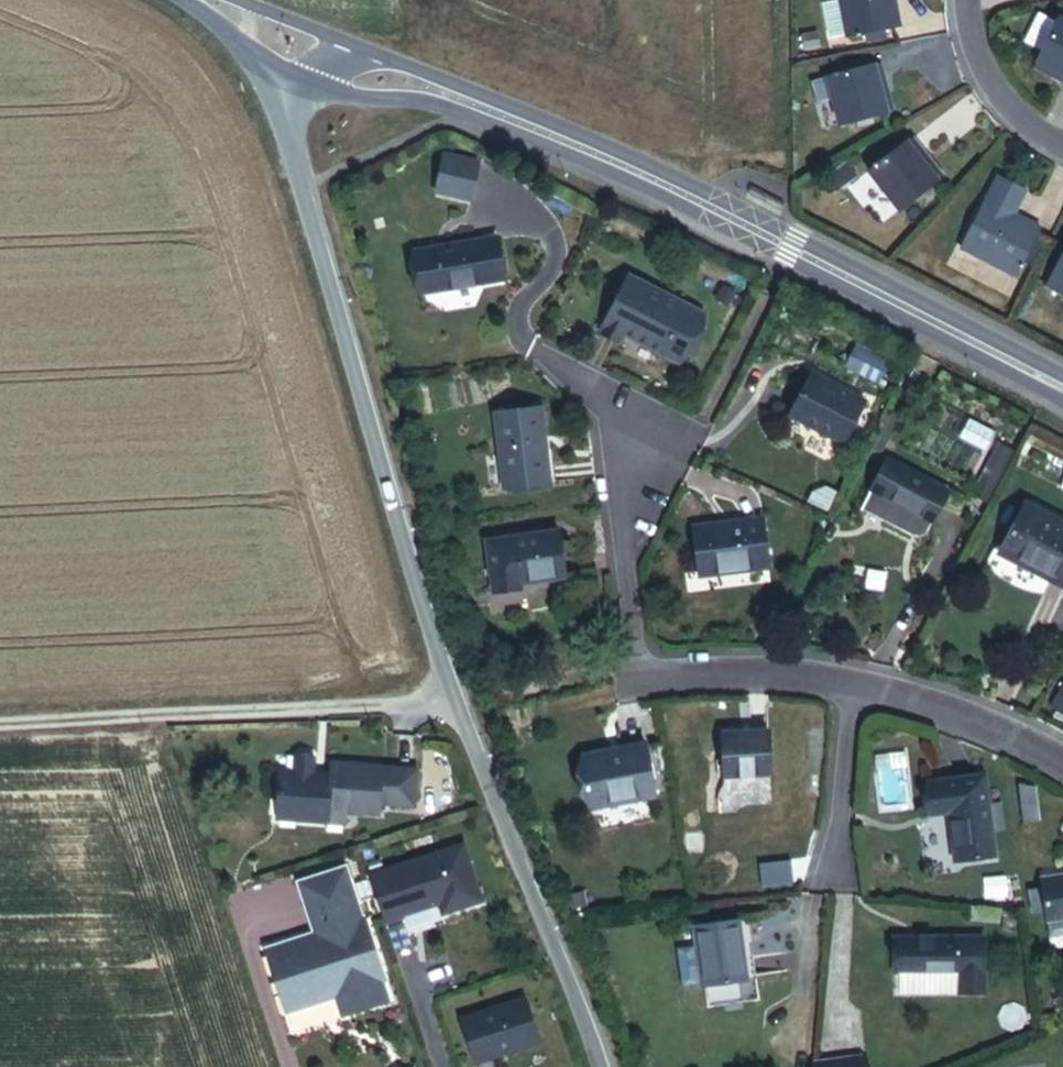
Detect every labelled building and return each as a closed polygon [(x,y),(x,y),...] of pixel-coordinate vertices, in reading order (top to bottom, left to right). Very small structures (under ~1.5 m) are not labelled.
[(885,0),(835,0),(841,32),(863,28),(880,24),(890,22),(885,0)] [(1018,40),(1037,50),(1052,20),(1033,11),(1018,40)] [(1062,82),(1062,20),(1054,16),(1052,20),(1037,50),(1033,58),(1062,73),(1059,80),(1062,82)] [(864,35),(881,31),(880,24),(863,28),(864,35)] [(890,81),(887,62),(876,64),(875,55),(832,63),(833,73),(821,75),(821,76),(806,79),(810,101),(825,99),(830,124),(890,114),(884,82),(890,81)] [(891,211),(931,178),(911,154),(916,150),(905,136),(860,173),(891,211)] [(472,197),(480,160),(445,152),(437,190),(472,197)] [(955,251),(1010,278),(1031,233),(1004,218),(1018,189),(992,176),(955,251)] [(427,293),(505,278),(494,227),(414,242),(427,293)] [(1040,289),(1062,301),(1062,243),(1040,289)] [(626,335),(686,365),(710,318),(628,277),(599,333),(621,344),(626,335)] [(792,427),(843,453),(865,411),(814,385),(792,427)] [(508,496),(555,489),(543,410),(495,416),(508,496)] [(929,521),(938,504),(944,492),(884,461),(869,491),(929,521)] [(916,535),(922,533),(929,521),(869,491),(860,508),(909,534),(916,535)] [(938,504),(953,512),(968,503),(944,492),(938,504)] [(1062,586),(1062,584),(1062,526),(1020,504),(1000,543),(1049,569),(1044,577),(1062,586)] [(700,579),(772,570),(766,519),(694,528),(700,579)] [(523,596),(571,587),(560,530),(512,539),(516,560),(523,596)] [(1044,577),(1049,569),(1000,543),(995,551),(1044,577)] [(858,585),(874,588),(878,571),(861,567),(858,585)] [(728,778),(777,776),(775,735),(726,737),(728,778)] [(588,808),(658,794),(647,743),(578,757),(588,808)] [(280,774),(276,821),(327,826),(328,814),(344,816),(377,819),(378,808),(413,811),(417,776),(332,768),(331,779),(325,779),(325,781),(313,780),(315,761),(311,756),(301,755),(296,759),(295,776),(280,774)] [(952,860),(986,855),(975,777),(921,784),(925,815),(945,812),(952,860)] [(1029,786),(1014,787),(1018,816),(1033,814),(1029,786)] [(344,816),(328,814),(327,826),(343,827),(344,816)] [(465,846),(368,879),(384,928),(405,920),(405,919),(433,909),(432,907),(440,904),(444,917),(484,904),(465,846)] [(361,919),(344,870),(296,886),(313,937),(303,940),(306,951),(296,954),(292,943),(265,952),(286,1017),(335,1001),(341,1019),(389,1004),(383,985),(385,985),(363,919),(361,919)] [(1036,878),(1037,888),(1040,907),(1041,917),(1062,915),(1062,875),(1036,878)] [(1026,909),(1040,907),(1037,888),(1023,890),(1026,909)] [(1062,932),(1062,915),(1041,917),(1044,934),(1062,932)] [(700,984),(751,977),(744,916),(693,924),(695,943),(700,982),(700,984)] [(951,968),(952,968),(953,937),(893,936),(892,967),(951,968)] [(684,984),(700,982),(695,943),(679,945),(684,984)] [(892,989),(951,990),(951,968),(892,967),(892,989)] [(525,1002),(461,1022),(475,1066),(540,1046),(525,1002)] [(856,1057),(807,1063),(807,1066),(857,1066),(856,1057)]
